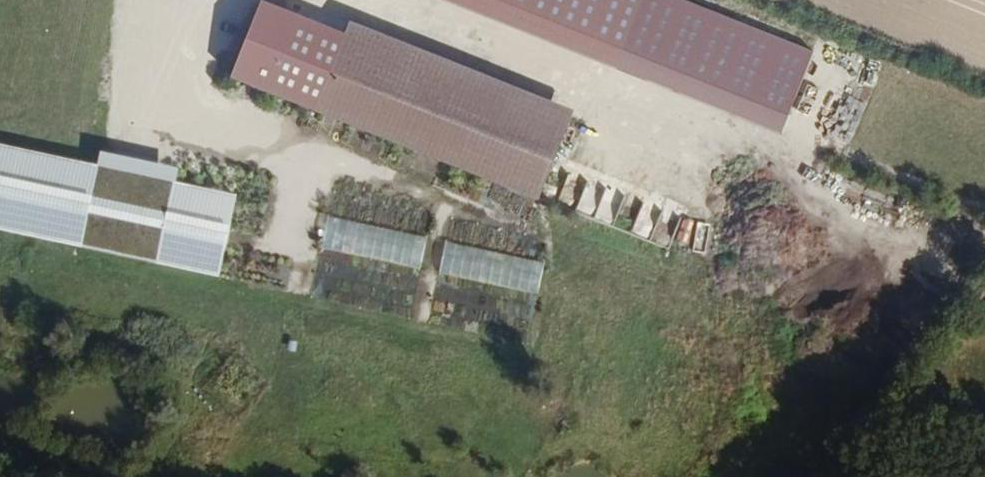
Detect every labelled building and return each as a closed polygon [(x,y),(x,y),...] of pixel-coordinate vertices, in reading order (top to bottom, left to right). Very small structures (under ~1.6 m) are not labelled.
[(275,0),(259,0),(226,85),(537,208),(573,117),(275,0)] [(620,71),(649,0),(445,0),(620,71)] [(757,32),(750,48),(771,57),(778,41),(757,32)] [(0,150),(0,230),(220,277),(236,200),(0,150)] [(432,239),(328,215),(308,302),(412,326),(432,239)] [(685,253),(697,258),(706,234),(694,229),(685,253)] [(551,268),(446,246),(428,328),(534,350),(551,268)]
